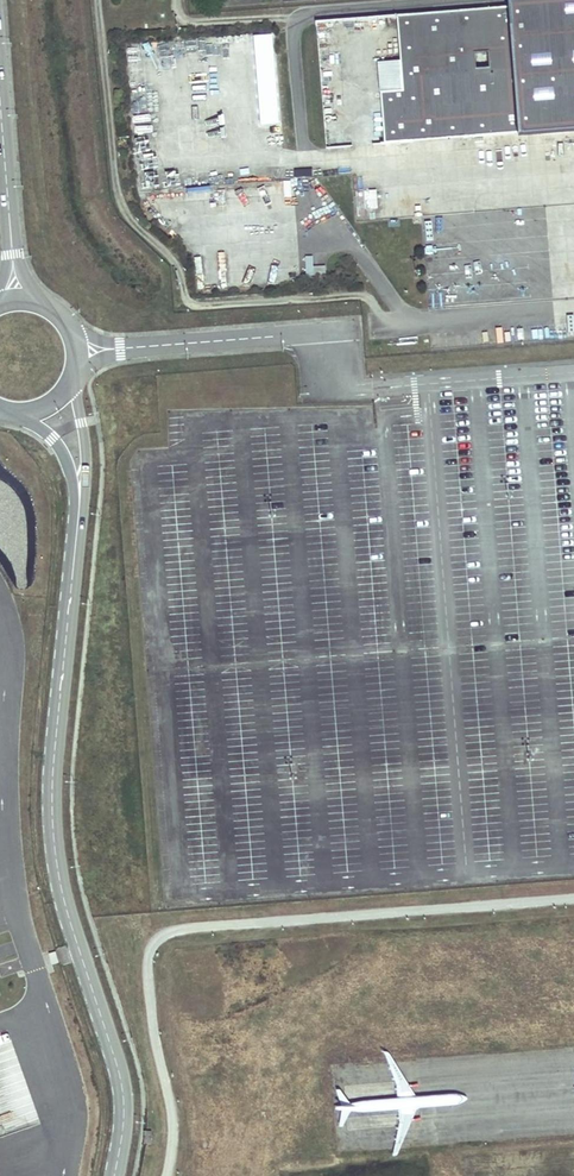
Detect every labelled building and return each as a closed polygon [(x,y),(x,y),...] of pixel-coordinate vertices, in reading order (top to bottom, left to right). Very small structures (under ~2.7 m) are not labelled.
[(396,16),(402,91),(380,93),(383,144),(573,130),(573,3),(396,16)] [(144,1131),(143,1143),(147,1144),(151,1144),(152,1132),(147,1131),(144,1131)]
